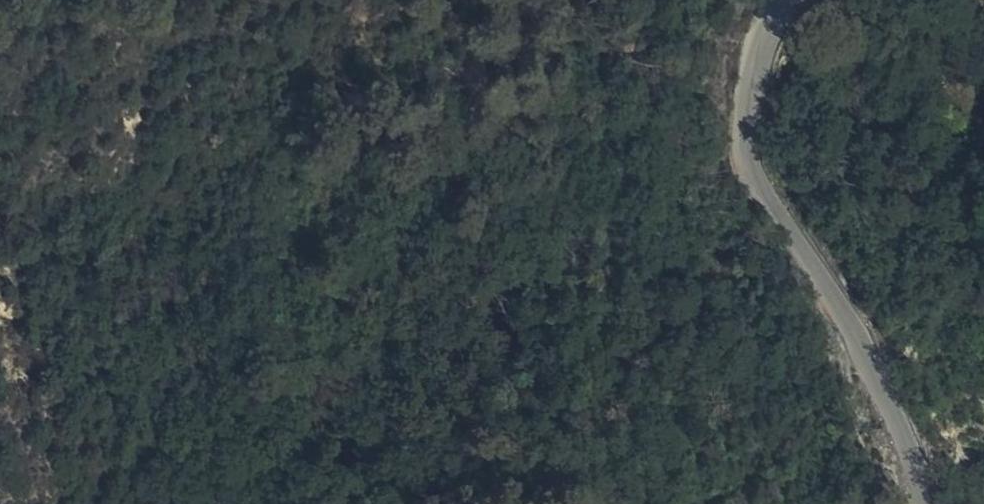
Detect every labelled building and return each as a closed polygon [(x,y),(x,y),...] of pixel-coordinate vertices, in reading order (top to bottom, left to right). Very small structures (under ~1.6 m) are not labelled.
[(965,71),(948,66),(963,75),(965,71)]
